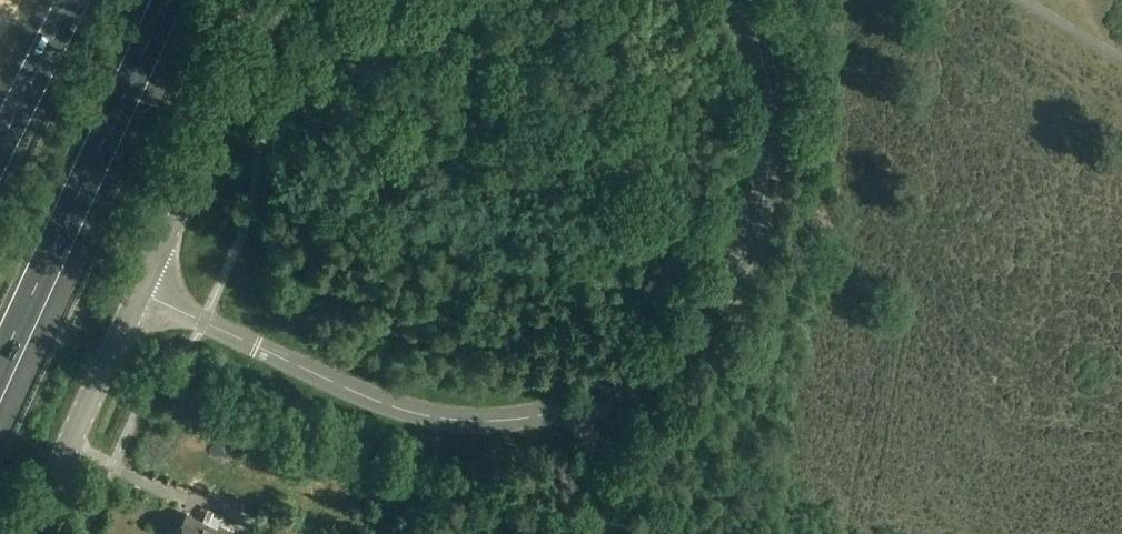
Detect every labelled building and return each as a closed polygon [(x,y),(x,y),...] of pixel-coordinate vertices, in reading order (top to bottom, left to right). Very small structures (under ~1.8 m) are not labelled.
[(186,513),(176,533),(239,533),(219,525),(217,527),(186,513)]
